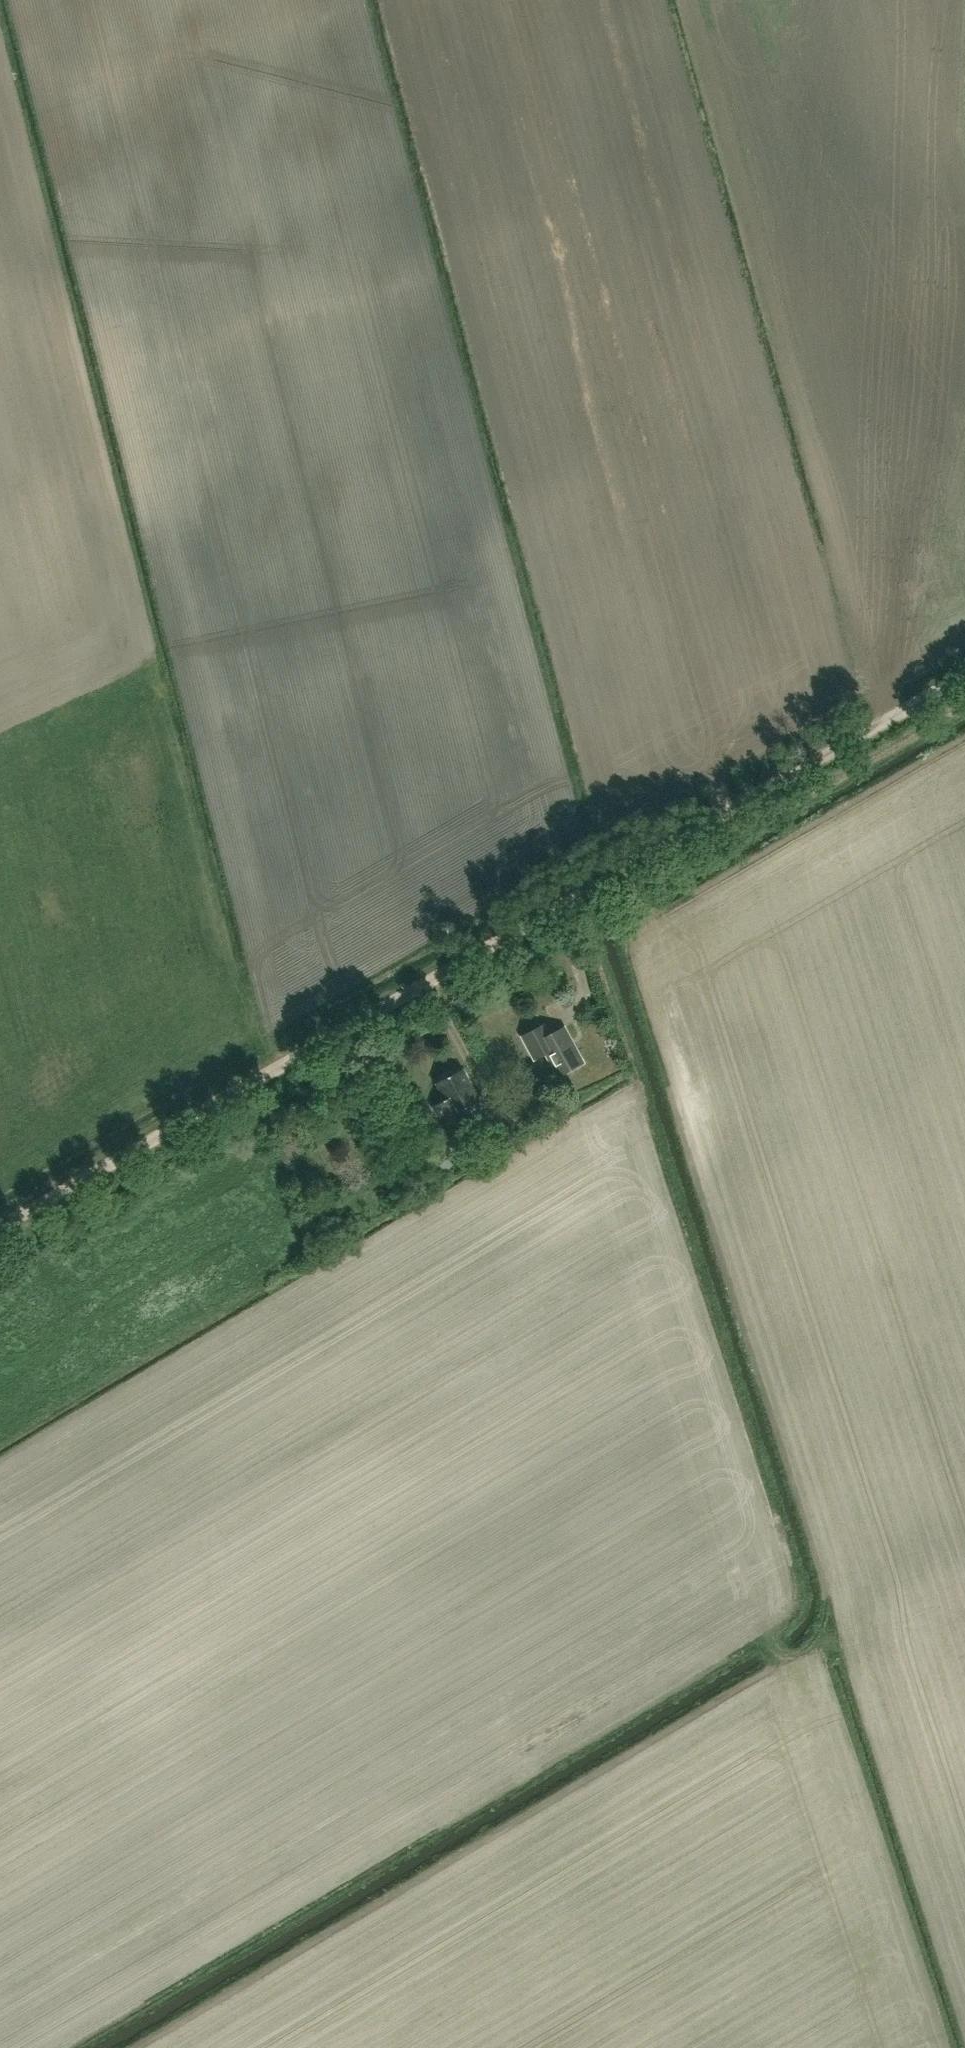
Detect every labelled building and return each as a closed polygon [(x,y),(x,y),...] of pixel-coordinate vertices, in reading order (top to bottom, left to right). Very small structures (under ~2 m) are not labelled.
[(582,1058),(562,1024),(548,1033),(543,1025),(523,1037),(535,1056),(545,1050),(559,1072),(582,1058)] [(465,1108),(466,1107),(466,1106),(479,1098),(462,1068),(436,1083),(445,1099),(446,1099),(457,1093),(465,1108)] [(474,1122),(466,1107),(465,1108),(457,1093),(446,1099),(445,1099),(433,1105),(449,1135),(474,1122)]
